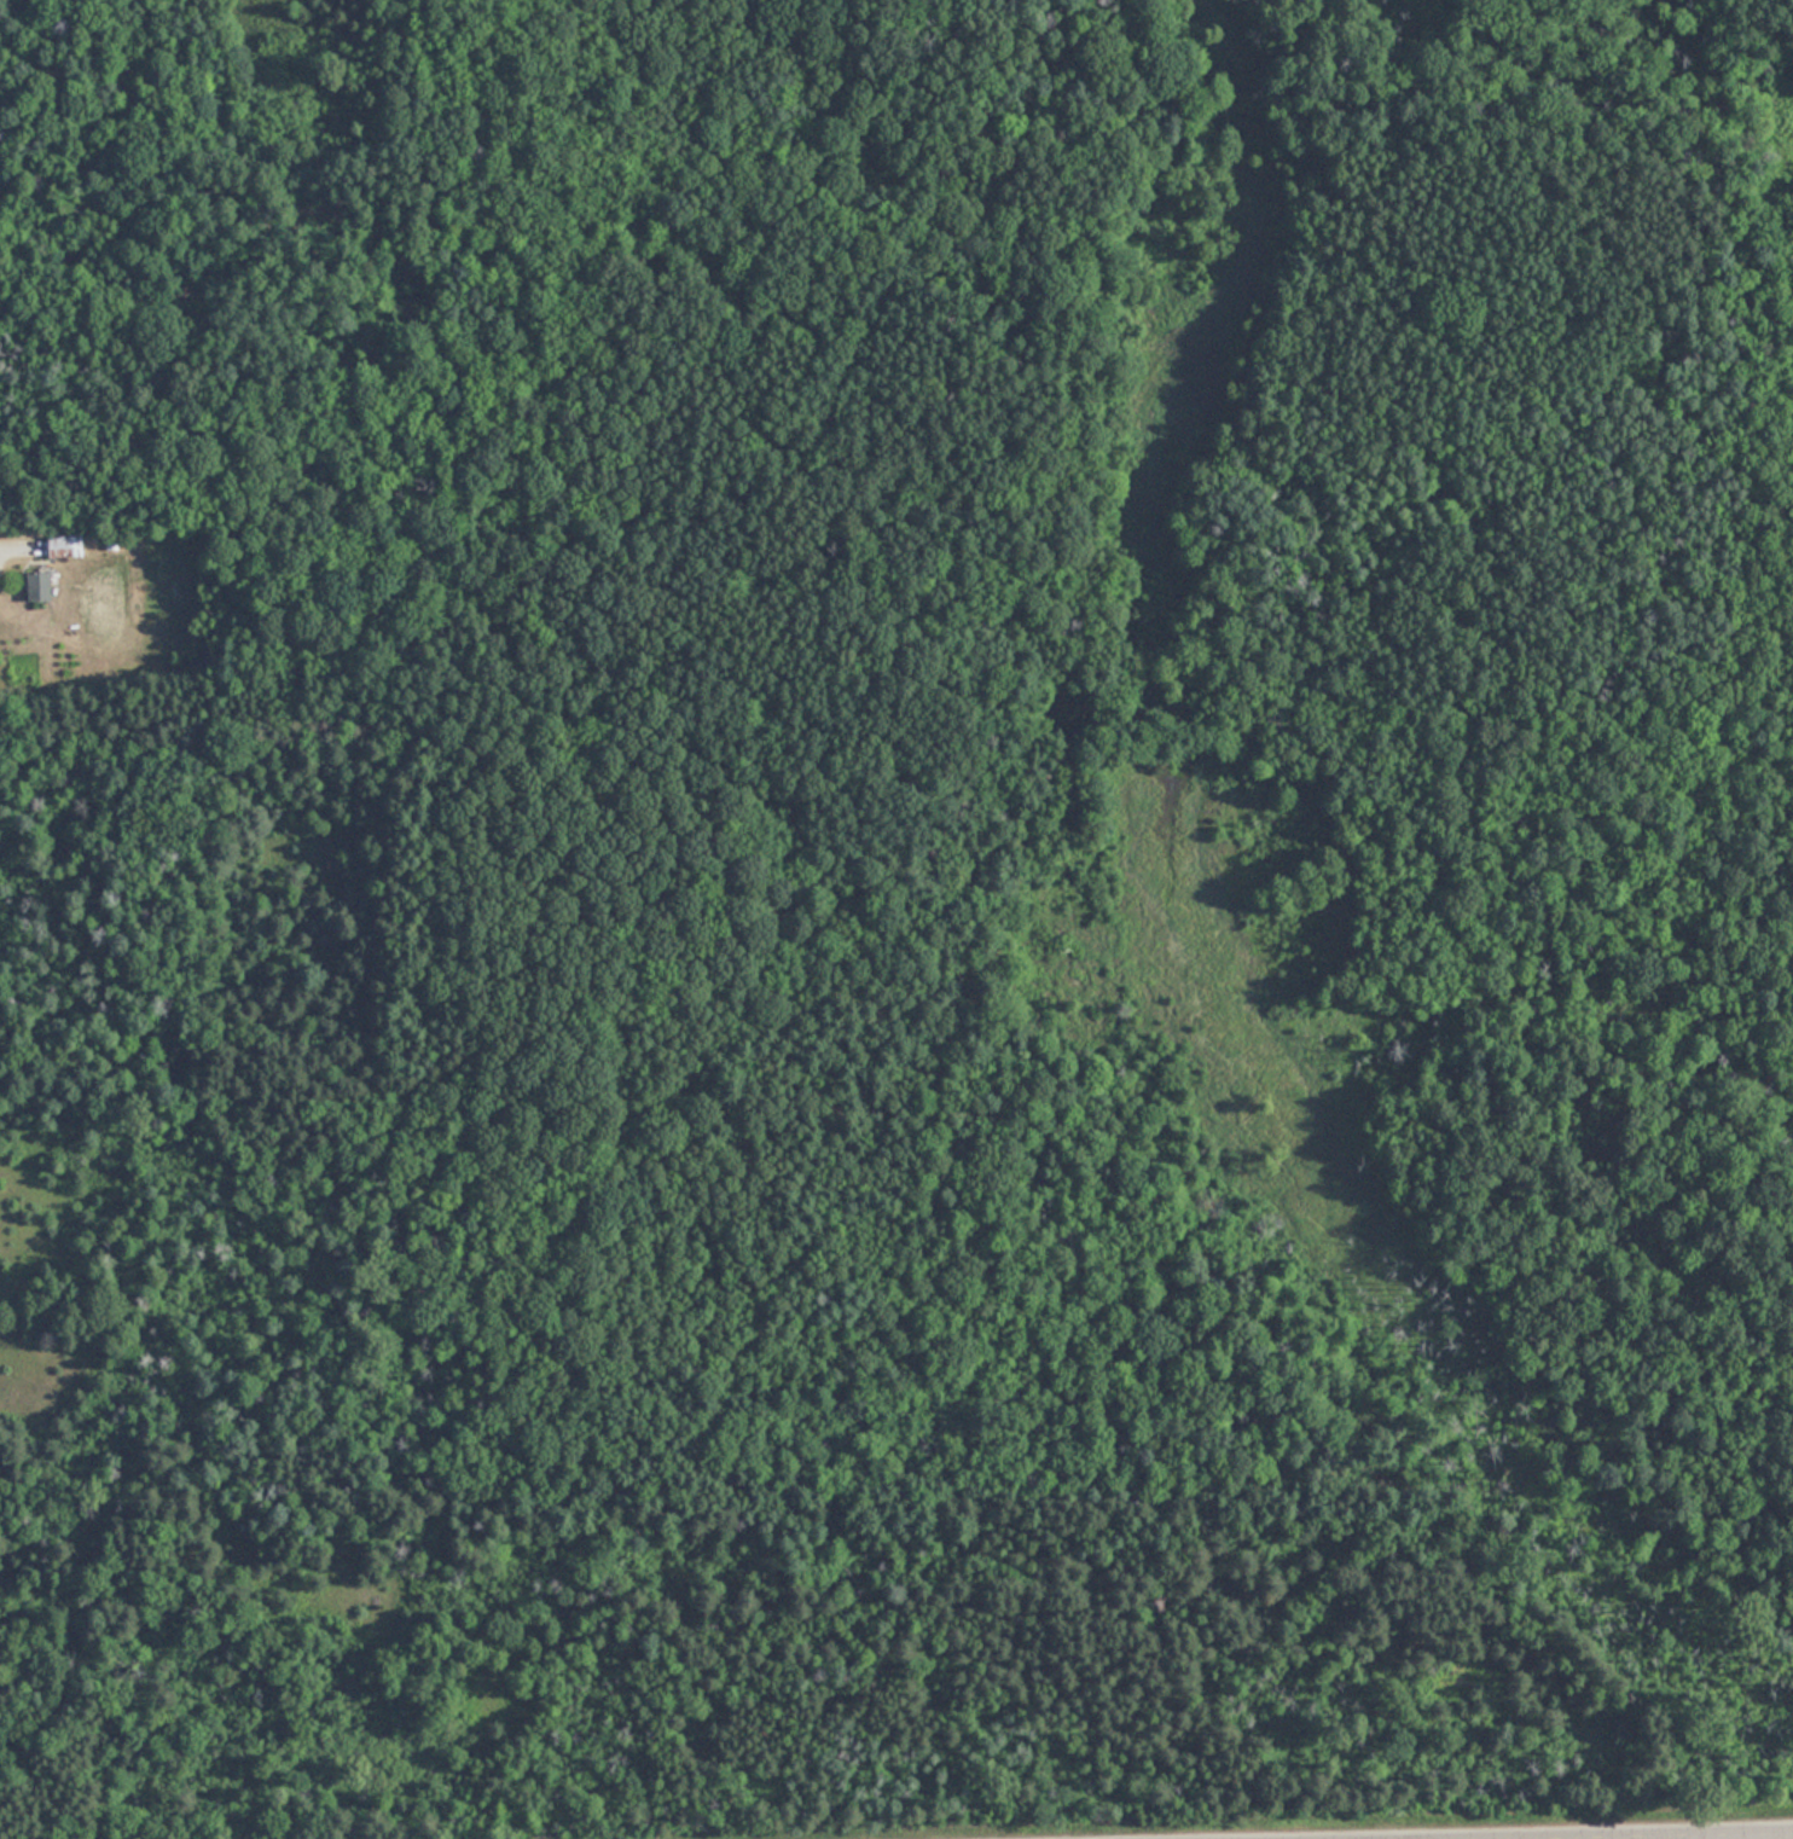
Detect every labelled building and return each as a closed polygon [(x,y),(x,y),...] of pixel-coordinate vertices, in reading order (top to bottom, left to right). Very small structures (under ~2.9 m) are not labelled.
[(48,535),(48,557),(87,557),(87,535),(48,535)] [(55,571),(32,572),(32,601),(55,600),(55,571)]
